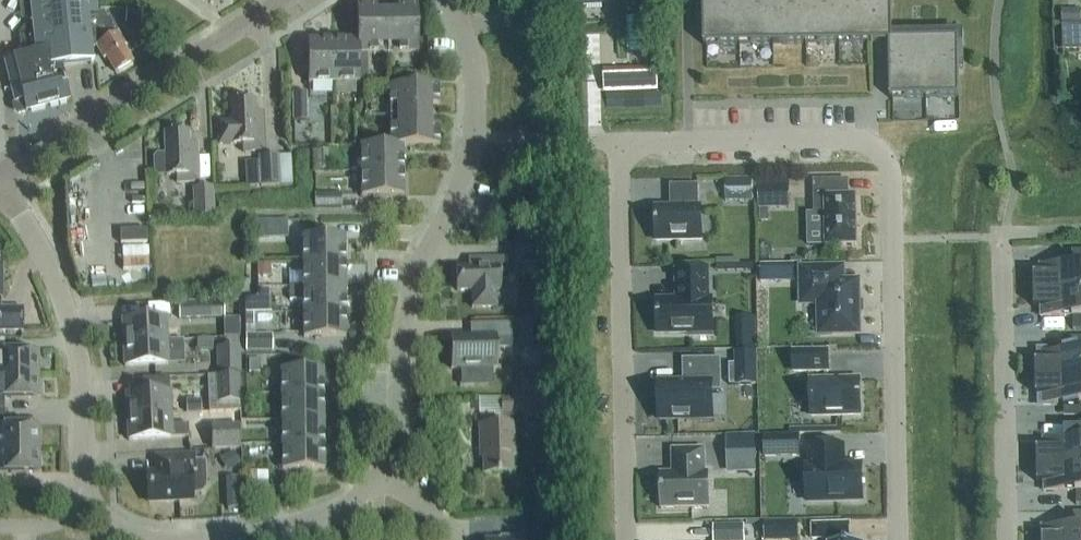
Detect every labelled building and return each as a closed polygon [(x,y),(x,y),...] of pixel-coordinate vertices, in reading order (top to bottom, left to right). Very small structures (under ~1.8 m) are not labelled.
[(33,26),(25,27),(19,34),(21,58),(3,62),(14,102),(13,105),(14,110),(18,112),(26,110),(26,111),(68,100),(61,70),(62,70),(64,66),(63,64),(89,58),(90,60),(93,60),(92,49),(89,17),(94,17),(94,10),(96,10),(95,0),(31,0),(33,26)] [(704,46),(890,43),(890,99),(959,98),(958,40),(892,41),(892,0),(703,0),(704,46)] [(376,15),(376,5),(356,6),(357,41),(358,41),(358,54),(388,54),(387,15),(376,15)] [(417,5),(397,5),(398,15),(387,15),(388,54),(417,53),(417,5)] [(132,63),(124,48),(126,47),(117,33),(118,33),(109,17),(105,20),(101,12),(97,15),(96,10),(94,10),(94,17),(89,17),(92,49),(96,47),(104,60),(106,58),(115,73),(132,63)] [(1080,10),(1061,11),(1062,24),(1080,23),(1080,14),(1080,10)] [(140,22),(140,11),(124,11),(124,21),(140,22)] [(1062,27),(1063,41),(1063,51),(1080,50),(1080,26),(1062,27)] [(308,83),(333,83),(333,41),(307,42),(308,83)] [(359,83),(358,54),(358,41),(357,41),(333,41),(333,83),(359,83)] [(657,71),(630,72),(631,90),(657,89),(657,71)] [(429,105),(438,105),(438,86),(389,86),(390,117),(429,116),(429,105)] [(306,95),(293,95),(293,121),(306,121),(306,95)] [(219,145),(243,144),(243,152),(265,151),(263,112),(255,112),(254,100),(230,101),(231,122),(218,123),(219,145)] [(439,146),(439,126),(429,126),(429,116),(390,117),(390,145),(390,146),(403,145),(403,146),(439,146)] [(198,182),(197,144),(189,144),(188,132),(165,133),(165,155),(157,155),(154,158),(154,169),(157,172),(166,172),(166,176),(177,175),(177,183),(198,182)] [(403,146),(403,145),(390,146),(390,145),(361,146),(361,171),(403,171),(403,146)] [(328,170),(328,151),(315,151),(315,170),(328,170)] [(261,186),(280,185),(279,156),(259,157),(260,172),(261,186)] [(361,171),(362,196),(404,196),(403,171),(361,171)] [(260,172),(244,173),(245,187),(261,186),(260,172)] [(726,179),(726,202),(752,201),(752,179),(726,179)] [(825,247),(855,246),(858,246),(857,195),(849,195),(848,181),(814,182),(815,214),(825,214),(825,247)] [(760,183),(761,209),(790,208),(789,182),(760,183)] [(699,208),(698,185),(670,186),(670,208),(655,208),(656,241),(702,240),(701,207),(699,208)] [(195,218),(214,217),(213,188),(193,189),(195,218)] [(342,204),(342,191),(316,191),(316,205),(342,204)] [(289,234),(289,219),(258,220),(258,235),(289,234)] [(345,262),(345,237),(302,237),(303,262),(345,262)] [(540,239),(513,240),(514,263),(540,262),(540,239)] [(1034,292),(1080,291),(1080,251),(1072,251),(1072,265),(1049,265),(1049,266),(1040,266),(1041,275),(1034,275),(1034,292)] [(457,291),(472,290),(472,307),(496,307),(496,290),(500,290),(500,279),(508,279),(508,258),(469,259),(469,266),(457,267),(457,291)] [(271,262),(259,262),(259,277),(270,277),(271,262)] [(303,287),(345,287),(345,262),(303,262),(303,287)] [(795,265),(760,265),(760,282),(795,281),(795,265)] [(859,334),(858,282),(843,282),(843,268),(801,268),(802,304),(819,304),(819,315),(818,316),(818,327),(820,328),(820,334),(859,334)] [(708,300),(707,270),(677,271),(678,300),(657,301),(658,334),(689,333),(689,337),(712,336),(711,300),(708,300)] [(303,300),(303,312),(345,312),(345,287),(303,287),(289,287),(289,300),(303,300)] [(1034,292),(1034,309),(1041,308),(1042,317),(1050,317),(1050,318),(1073,317),(1074,331),(1080,331),(1080,291),(1034,292)] [(245,312),(258,312),(257,299),(245,299),(245,312)] [(224,317),(224,302),(179,304),(180,319),(224,317)] [(23,308),(0,308),(0,331),(23,331),(23,308)] [(303,338),(345,337),(345,312),(303,312),(303,338)] [(255,324),(255,313),(245,313),(245,324),(255,324)] [(124,343),(167,341),(166,317),(123,319),(124,343)] [(495,341),(512,340),(511,323),(470,324),(470,337),(451,338),(452,369),(496,367),(495,341)] [(273,352),(273,334),(245,335),(246,352),(273,352)] [(38,375),(38,351),(5,352),(5,339),(0,339),(0,375),(38,375)] [(1036,379),(1080,378),(1080,339),(1074,339),(1074,352),(1051,353),(1042,353),(1042,362),(1036,362),(1036,379)] [(184,340),(167,341),(124,343),(125,366),(168,364),(168,356),(183,355),(183,341),(184,341),(184,340)] [(740,350),(755,349),(755,341),(740,342),(740,350)] [(218,373),(240,372),(239,346),(217,347),(218,373)] [(758,384),(757,351),(738,352),(738,385),(758,384)] [(828,352),(793,352),(793,372),(829,372),(828,352)] [(260,373),(260,359),(248,359),(249,373),(260,373)] [(713,420),(712,392),(722,392),(721,359),(682,360),(683,379),(677,384),(659,385),(659,421),(713,420)] [(323,394),(323,369),(281,369),(281,395),(323,394)] [(39,398),(38,375),(0,375),(0,412),(5,412),(4,399),(39,398)] [(239,404),(238,375),(216,376),(217,405),(239,404)] [(1036,379),(1036,396),(1043,396),(1043,405),(1052,405),(1075,405),(1075,418),(1080,418),(1080,378),(1036,379)] [(861,416),(860,380),(810,381),(811,417),(861,416)] [(757,430),(757,387),(731,387),(731,430),(757,430)] [(126,393),(127,416),(171,414),(170,391),(126,393)] [(281,395),(281,420),(323,419),(323,394),(281,395)] [(503,414),(503,424),(479,425),(480,445),(483,445),(483,473),(512,473),(512,456),(515,456),(514,424),(513,424),(513,414),(545,413),(545,398),(502,399),(502,414),(503,414)] [(185,401),(186,414),(201,413),(201,400),(185,401)] [(39,426),(5,426),(5,412),(0,412),(0,450),(39,449),(39,426)] [(172,438),(189,437),(188,424),(171,425),(171,414),(127,416),(128,440),(172,438)] [(281,420),(282,445),(324,444),(323,419),(281,420)] [(213,449),(240,448),(239,425),(212,426),(213,449)] [(1037,449),(1037,466),(1080,465),(1080,426),(1075,426),(1064,426),(1065,440),(1052,440),(1044,440),(1044,449),(1037,449)] [(756,473),(754,435),(726,436),(728,475),(756,473)] [(800,436),(778,436),(779,458),(800,458),(800,436)] [(282,470),(324,470),(324,444),(282,445),(282,470)] [(847,470),(843,466),(843,446),(810,447),(811,467),(806,467),(807,501),(862,500),(862,466),(851,466),(847,470)] [(39,472),(39,449),(0,450),(0,473),(39,472)] [(221,458),(230,470),(241,462),(232,450),(221,458)] [(660,474),(661,509),(709,508),(708,473),(705,473),(704,450),(672,450),(673,474),(660,474)] [(203,487),(203,482),(202,462),(195,463),(195,455),(155,457),(156,473),(147,473),(148,502),(191,501),(191,491),(195,491),(200,490),(203,487)] [(1037,466),(1038,483),(1044,483),(1045,492),(1053,492),(1076,492),(1077,505),(1080,505),(1080,465),(1037,466)] [(255,472),(244,472),(244,488),(256,487),(255,472)] [(243,476),(226,477),(227,498),(227,508),(245,507),(244,497),(244,486),(243,476)] [(1043,539),(1080,539),(1080,513),(1074,513),(1074,527),(1051,527),(1042,528),(1043,539)] [(780,537),(780,522),(764,522),(765,538),(780,537)] [(547,523),(522,523),(523,537),(501,537),(501,539),(491,539),(547,539),(547,523)] [(812,539),(851,539),(850,523),(811,524),(812,539)] [(713,526),(714,539),(745,539),(744,526),(713,526)]
